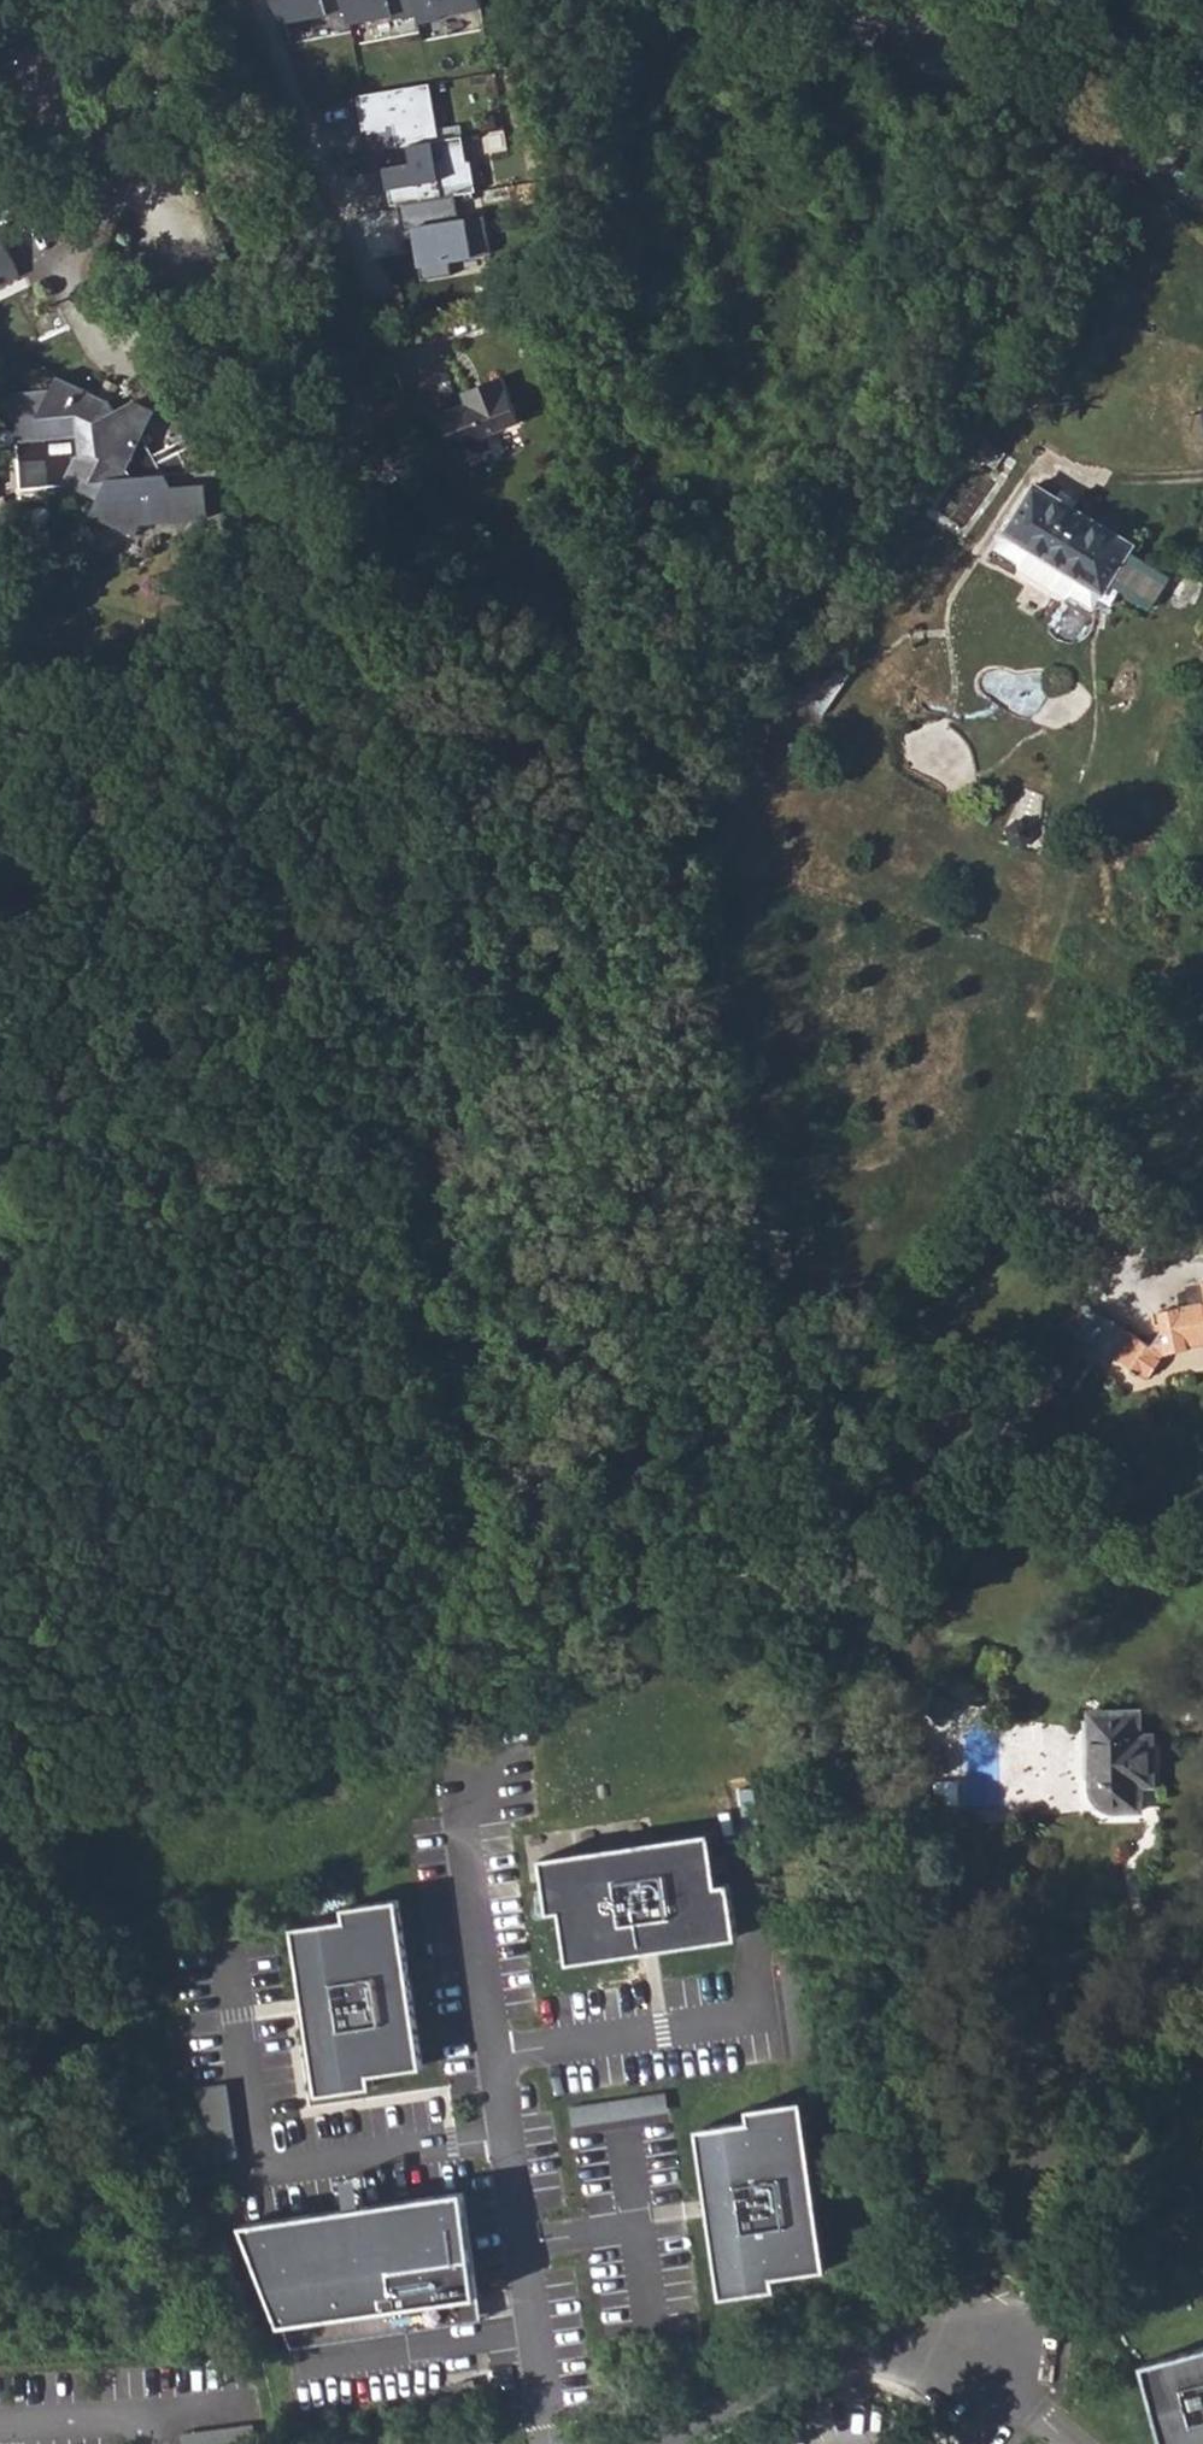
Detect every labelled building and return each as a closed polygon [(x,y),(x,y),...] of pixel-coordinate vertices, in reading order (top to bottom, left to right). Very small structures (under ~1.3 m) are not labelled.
[(285,26),(349,13),(346,0),(275,0),(285,26)] [(349,13),(351,26),(393,18),(394,22),(416,17),(413,0),(346,0),(349,13)] [(416,17),(418,26),(441,22),(441,18),(482,10),(480,0),(413,0),(416,17)] [(431,84),(359,94),(363,133),(393,130),(396,148),(415,144),(439,139),(431,84)] [(418,162),(385,167),(391,205),(399,203),(458,194),(477,191),(471,160),(467,160),(465,137),(439,139),(415,144),(418,162)] [(458,194),(399,203),(402,229),(414,226),(463,220),(458,194)] [(463,220),(414,226),(420,267),(451,261),(492,254),(484,217),(463,220)] [(21,272),(0,227),(0,282),(21,272)] [(451,261),(420,267),(421,283),(453,276),(451,261)] [(519,419),(504,375),(462,388),(465,397),(439,406),(453,448),(482,439),(488,429),(519,419)] [(92,515),(136,536),(143,524),(207,519),(209,510),(207,486),(165,488),(162,477),(184,465),(178,454),(157,464),(142,438),(155,415),(155,413),(154,411),(135,402),(112,413),(96,402),(95,393),(59,377),(53,391),(15,394),(23,492),(70,486),(99,501),(92,515)] [(1009,535),(1104,595),(1135,547),(1040,487),(1009,535)] [(1202,1335),(1202,1301),(1167,1308),(1170,1326),(1156,1344),(1120,1317),(1102,1341),(1148,1377),(1153,1380),(1174,1349),(1186,1347),(1185,1339),(1202,1335)] [(1185,1339),(1186,1347),(1202,1343),(1202,1335),(1185,1339)] [(1095,1800),(1113,1813),(1127,1813),(1142,1813),(1141,1787),(1155,1787),(1153,1736),(1140,1736),(1141,1712),(1097,1713),(1097,1781),(1092,1782),(1095,1800)] [(567,1914),(574,1965),(648,1954),(647,1950),(661,1948),(662,1952),(742,1940),(735,1885),(723,1888),(715,1836),(546,1860),(554,1915),(567,1914)] [(348,1918),(295,1926),(306,1997),(313,1997),(315,2013),(308,2013),(320,2093),(374,2085),(372,2073),(424,2065),(399,1899),(346,1907),(348,1918)] [(667,2092),(570,2106),(573,2126),(670,2112),(667,2092)] [(756,2124),(704,2131),(715,2202),(720,2202),(721,2216),(717,2217),(728,2297),(782,2291),(780,2280),(834,2273),(807,2103),(753,2111),(756,2124)] [(465,2191),(246,2223),(295,2346),(484,2319),(465,2191)] [(1163,2443),(1202,2443),(1202,2348),(1142,2364),(1163,2443)] [(182,2432),(183,2443),(208,2443),(257,2438),(255,2423),(182,2432)]
